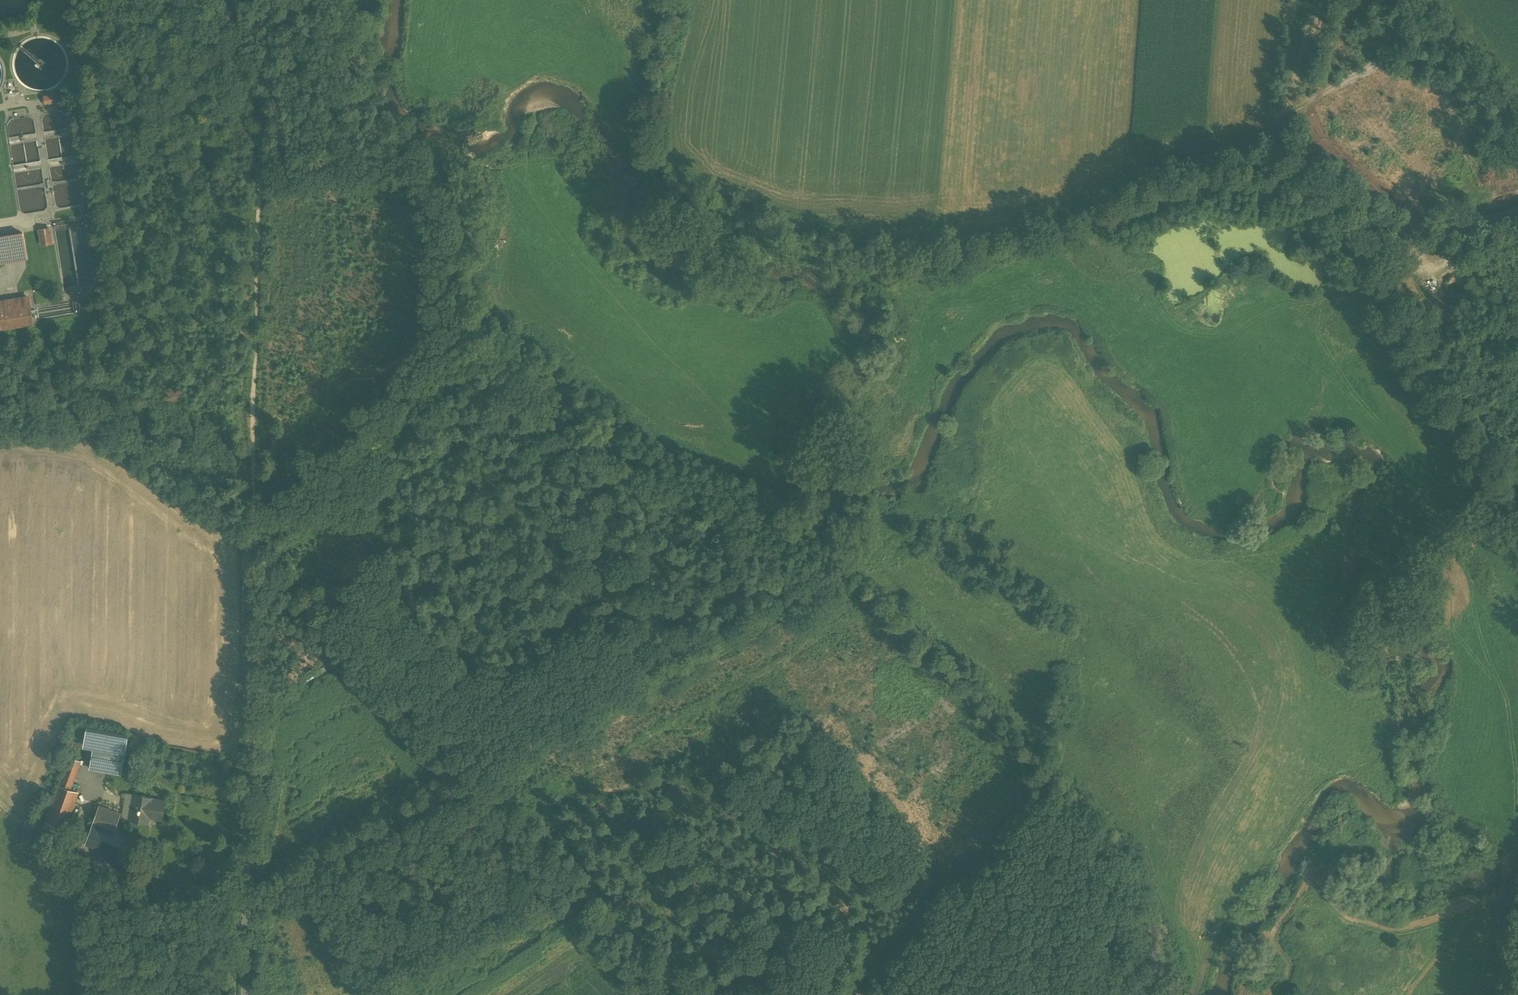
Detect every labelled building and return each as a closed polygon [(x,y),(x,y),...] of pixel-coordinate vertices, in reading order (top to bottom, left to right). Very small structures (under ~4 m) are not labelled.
[(48,103),(60,101),(57,92),(46,94),(48,103)] [(50,228),(39,229),(42,244),(52,242),(50,228)] [(0,235),(0,264),(31,259),(27,230),(0,235)] [(0,302),(0,328),(33,323),(29,297),(0,302)] [(87,731),(85,745),(124,752),(127,738),(87,731)] [(124,754),(94,748),(90,768),(120,774),(124,754)] [(69,757),(59,785),(69,789),(80,761),(69,757)] [(59,785),(45,822),(65,829),(78,792),(69,789),(59,785)] [(129,820),(134,794),(126,793),(122,818),(129,820)] [(153,798),(134,794),(129,820),(148,823),(149,817),(162,820),(165,801),(152,798),(153,798)] [(99,805),(93,822),(115,830),(121,813),(99,805)] [(115,830),(93,822),(85,843),(118,855),(126,834),(115,830)]
